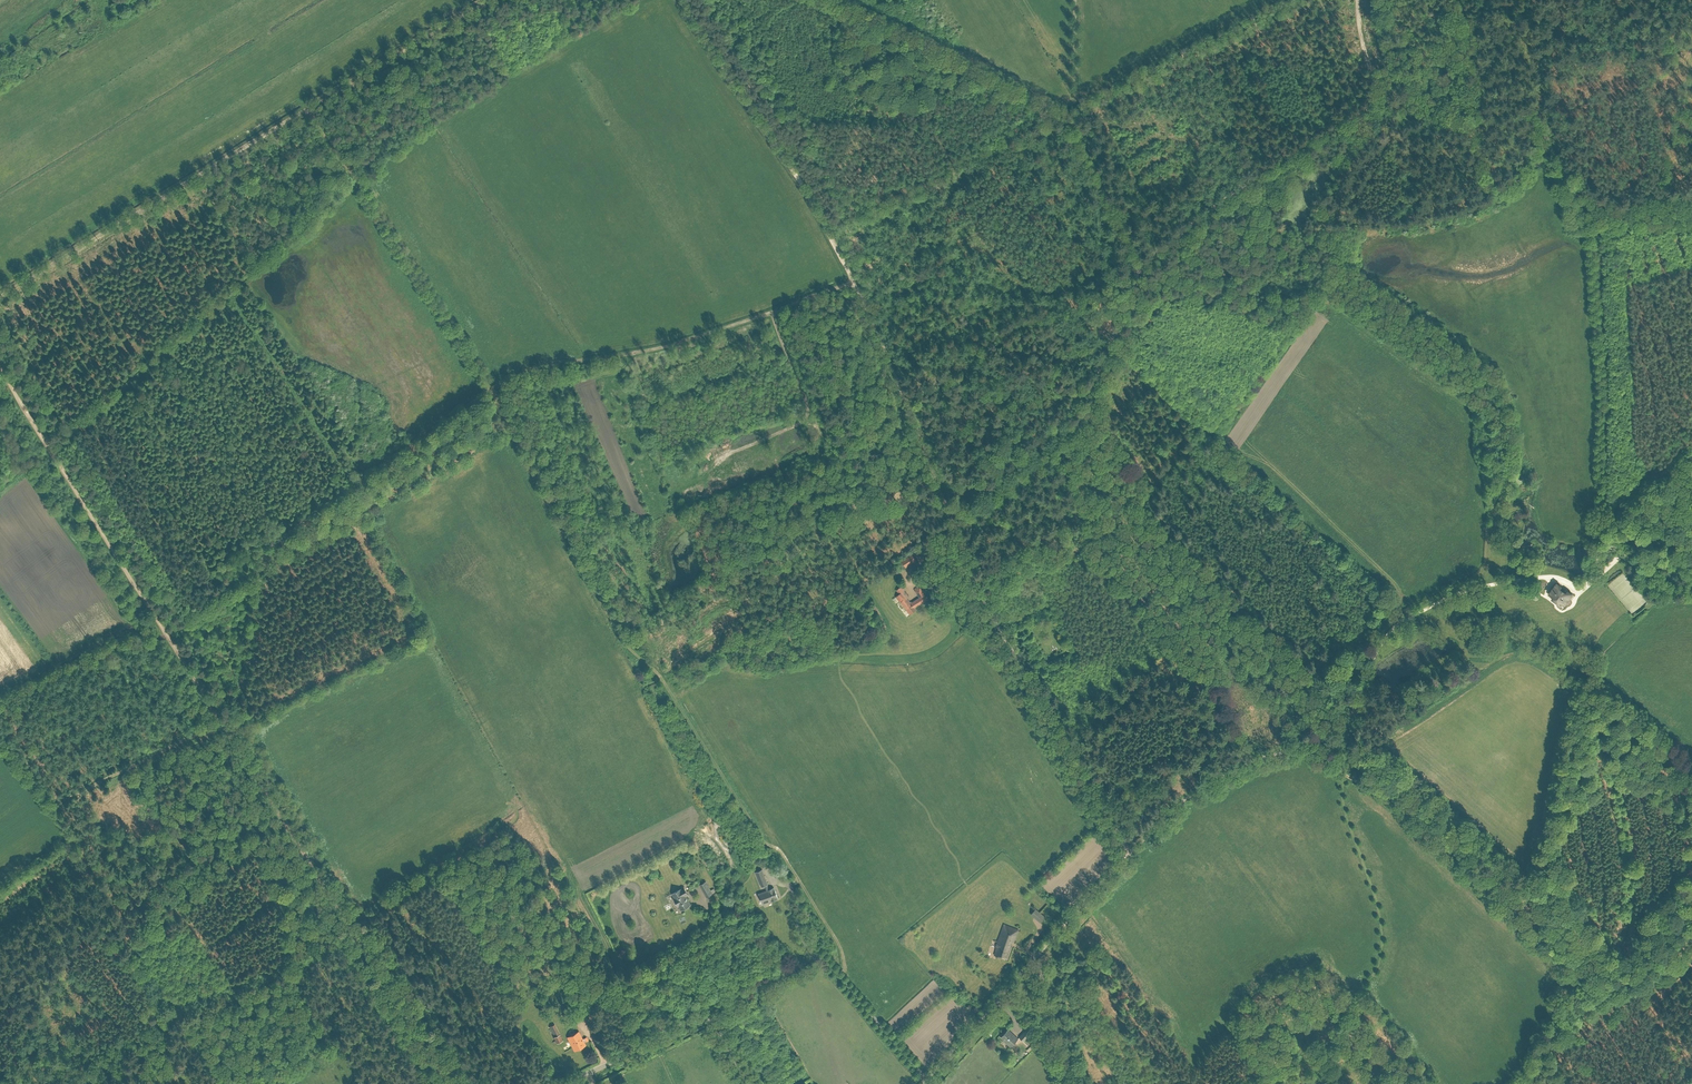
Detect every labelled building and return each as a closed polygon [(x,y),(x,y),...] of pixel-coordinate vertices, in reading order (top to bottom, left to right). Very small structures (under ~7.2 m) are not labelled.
[(1627,580),(1618,587),(1635,607),(1644,600),(1627,580)] [(1569,600),(1569,599),(1572,594),(1567,591),(1566,593),(1559,589),(1561,586),(1557,583),(1553,589),(1551,588),(1547,593),(1553,597),(1552,599),(1559,603),(1564,606),(1565,604),(1566,604),(1567,605),(1568,605),(1569,604),(1570,602),(1570,601),(1569,600)] [(909,596),(904,590),(905,589),(902,585),(896,590),(899,594),(896,596),(910,614),(916,609),(914,607),(927,599),(920,588),(915,591),(919,597),(911,603),(907,598),(909,596)] [(765,875),(762,869),(756,872),(758,878),(761,886),(765,885),(767,890),(768,892),(759,895),(760,898),(760,899),(761,899),(762,902),(772,898),(773,900),(778,898),(774,887),(769,889),(767,884),(768,884),(765,875)] [(705,882),(700,885),(706,896),(712,893),(705,882)] [(679,905),(681,909),(690,904),(684,893),(686,892),(684,887),(681,888),(672,893),(674,898),(678,906),(679,905)] [(1073,934),(1078,929),(1073,923),(1068,928),(1073,934)] [(994,954),(1007,958),(1017,929),(1003,924),(996,945),(997,945),(994,954)] [(588,1009),(582,1012),(587,1023),(593,1020),(588,1009)] [(563,1040),(559,1034),(557,1029),(555,1024),(549,1027),(552,1032),(551,1032),(554,1037),(557,1043),(563,1040)] [(1017,1038),(1008,1029),(1000,1037),(1010,1046),(1017,1038)] [(1025,1029),(1019,1037),(1024,1041),(1031,1034),(1025,1029)] [(579,1031),(567,1037),(574,1051),(585,1045),(584,1042),(585,1041),(588,1040),(586,1037),(584,1038),(584,1039),(583,1040),(579,1031)]
